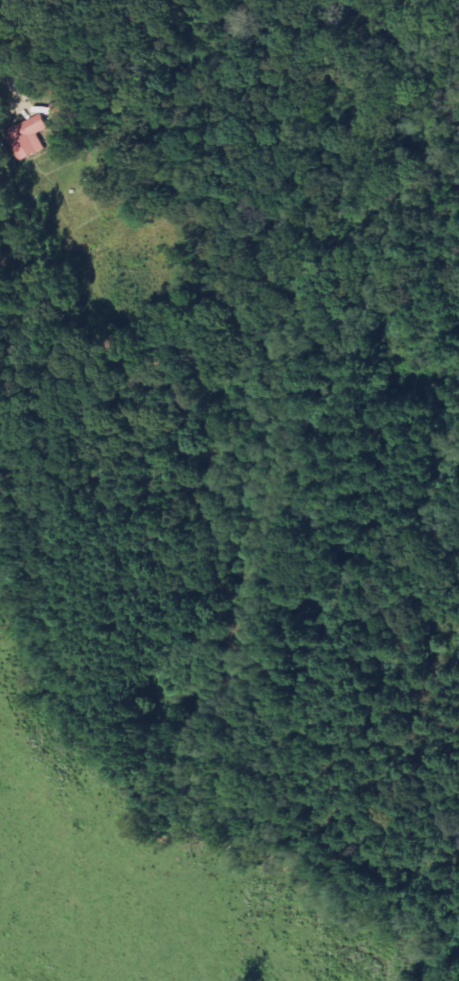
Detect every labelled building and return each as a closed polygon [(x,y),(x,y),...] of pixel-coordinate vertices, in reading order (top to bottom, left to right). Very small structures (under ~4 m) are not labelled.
[(55,118),(70,112),(65,100),(50,106),(55,118)] [(46,151),(39,134),(48,130),(43,116),(6,131),(19,162),(46,151)]
